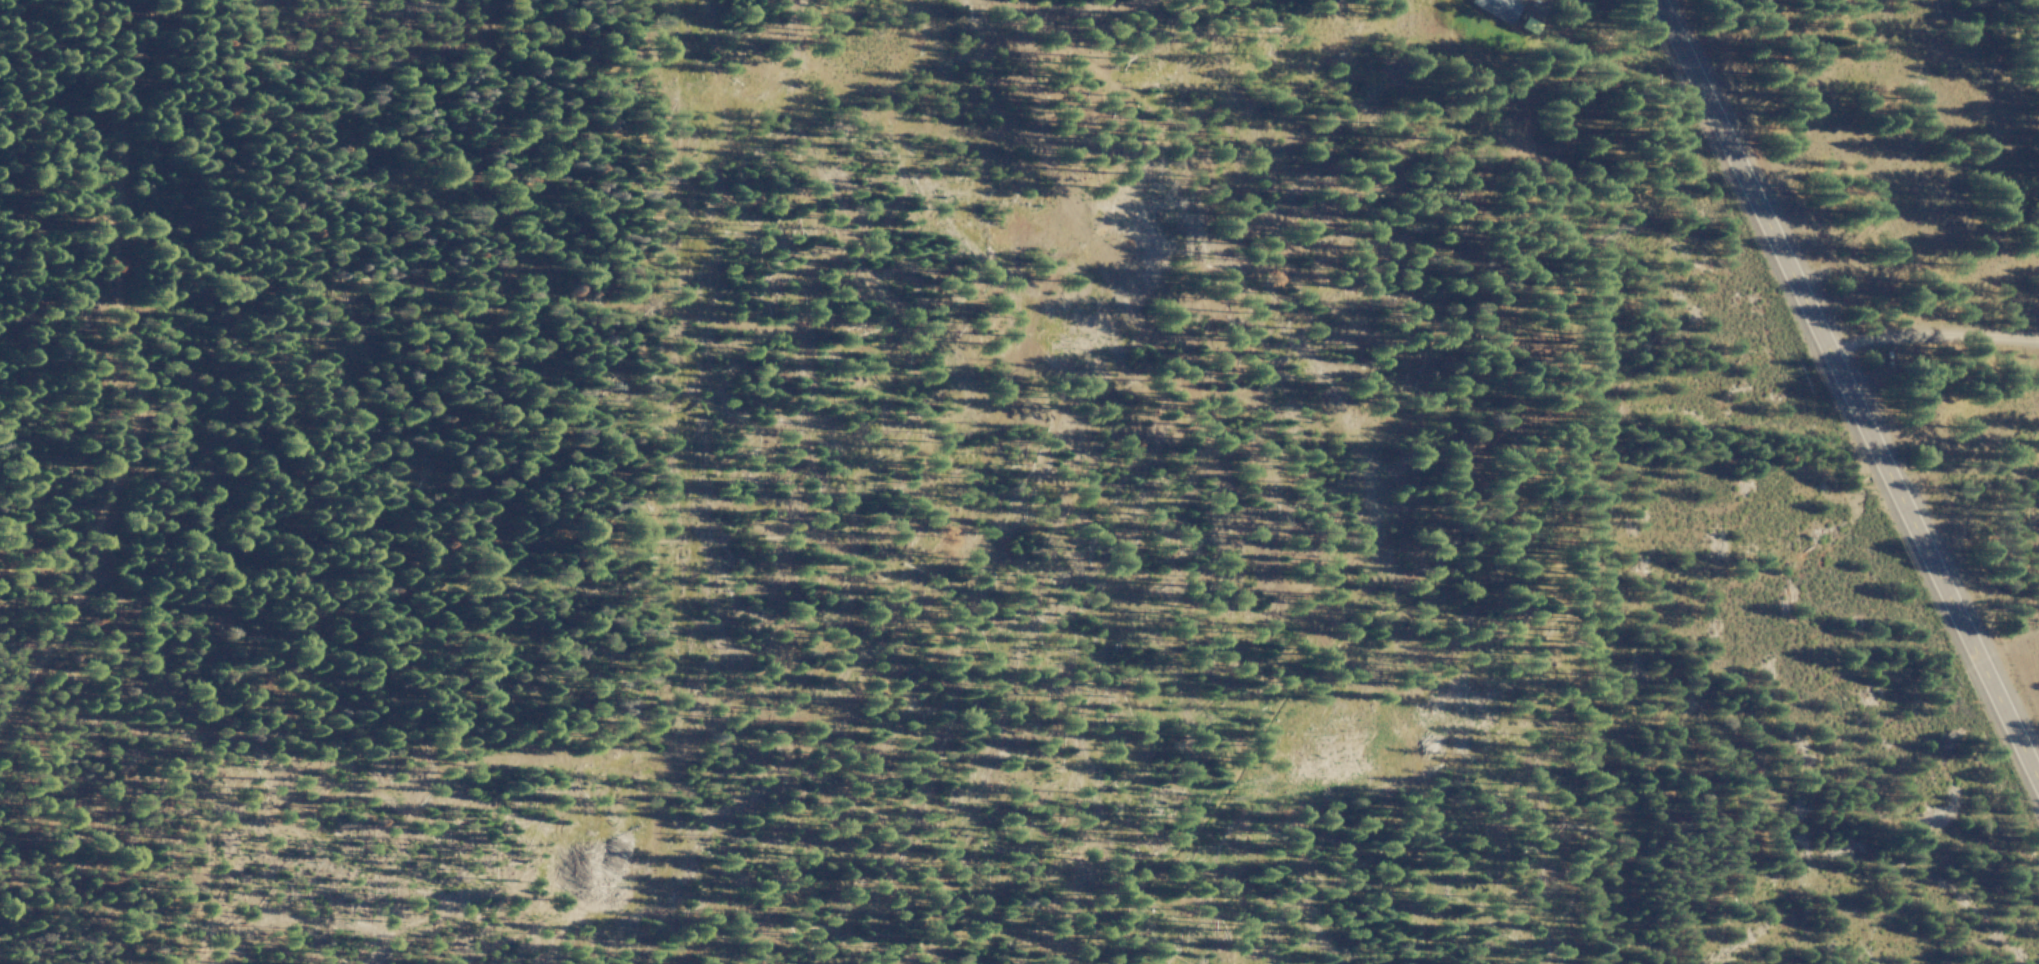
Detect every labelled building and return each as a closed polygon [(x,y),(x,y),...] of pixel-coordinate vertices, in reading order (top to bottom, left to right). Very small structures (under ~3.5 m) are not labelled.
[(1510,23),(1520,1),(1518,0),(1470,0),(1468,4),(1510,23)]
